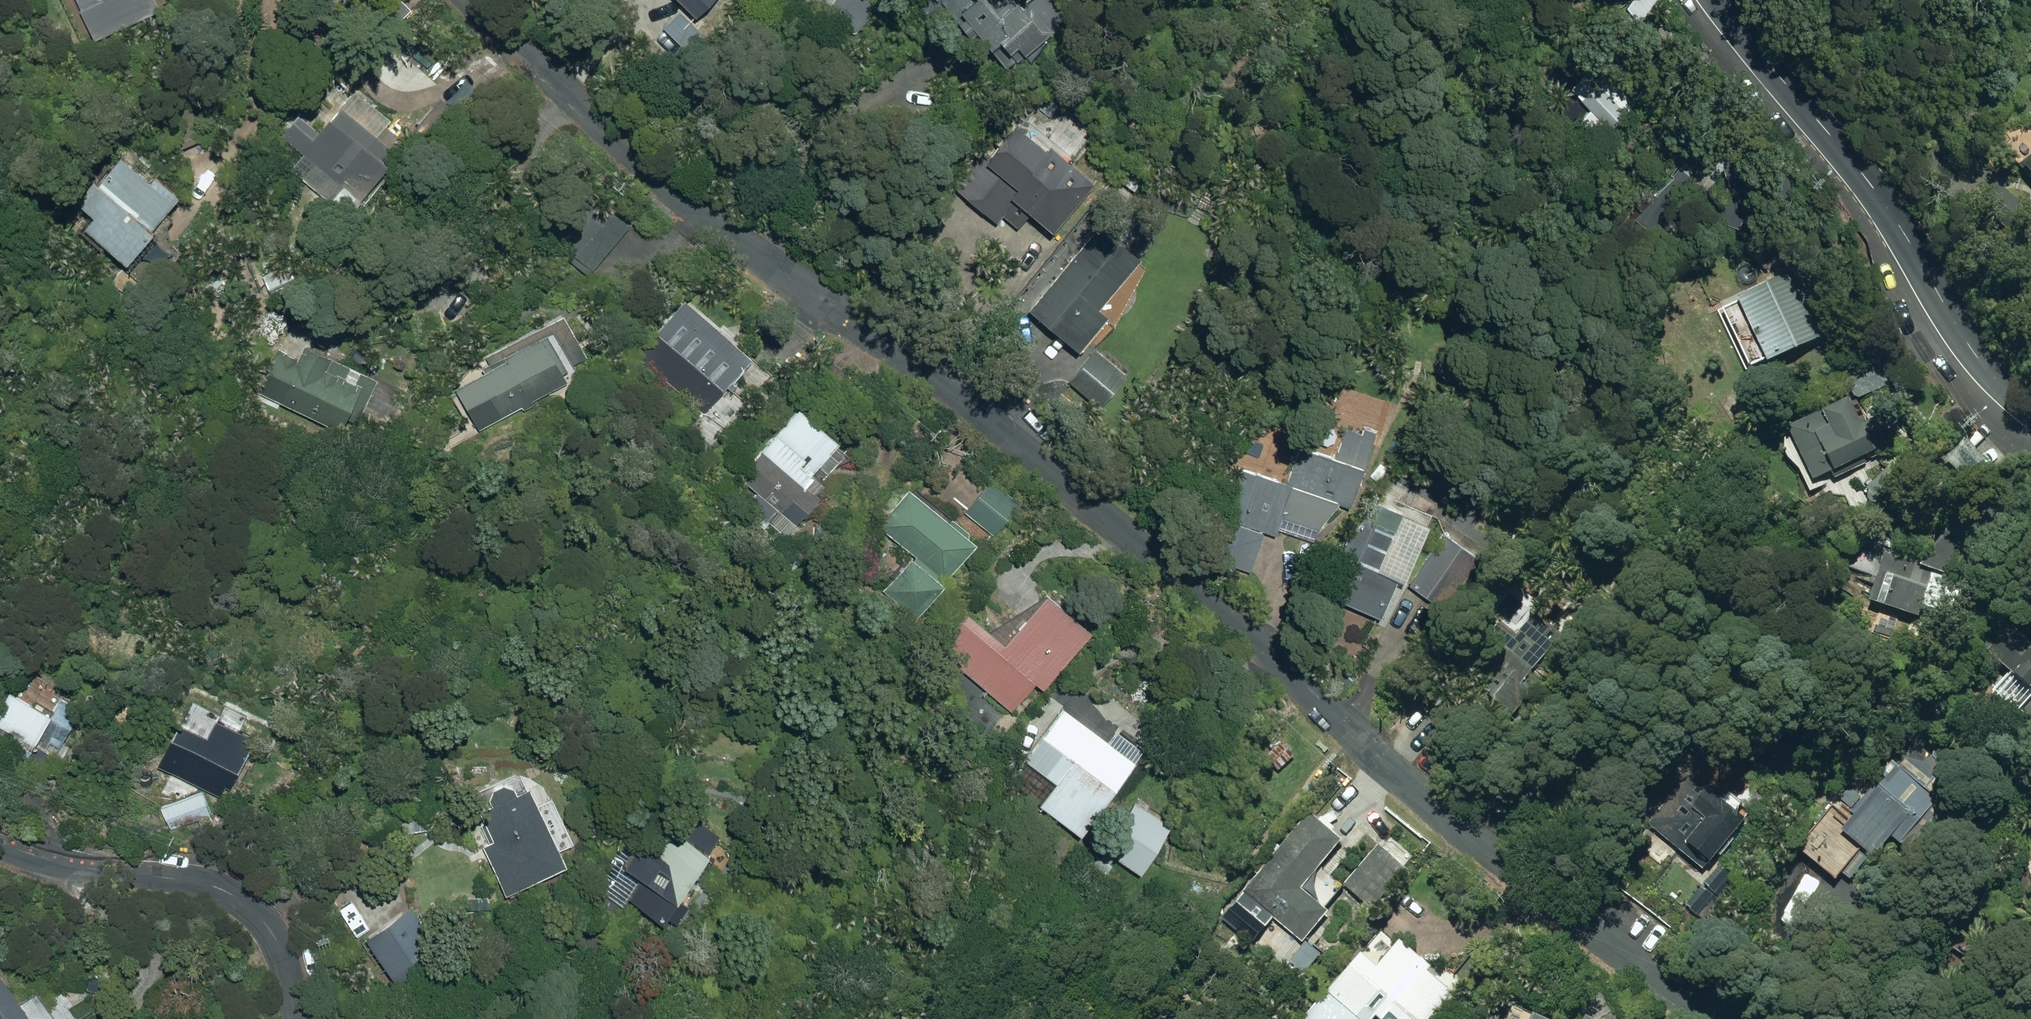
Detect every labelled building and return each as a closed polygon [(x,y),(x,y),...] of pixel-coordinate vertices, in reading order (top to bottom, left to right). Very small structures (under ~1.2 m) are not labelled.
[(97,39),(161,5),(159,0),(78,0),(97,39)] [(666,63),(699,29),(670,0),(643,0),(623,21),(666,63)] [(860,33),(884,5),(879,0),(836,0),(830,7),(860,33)] [(986,51),(1000,40),(1008,50),(1018,42),(1025,51),(1056,25),(1035,1),(1028,6),(1023,0),(972,0),(956,14),(986,51)] [(1637,25),(1655,0),(1632,0),(1621,14),(1637,25)] [(1610,72),(1599,81),(1590,72),(1575,85),(1594,106),(1582,118),(1602,138),(1638,102),(1610,72)] [(409,138),(389,121),(393,116),(358,86),(333,116),(331,115),(320,130),(300,115),(284,135),(304,153),(291,169),(313,187),(326,171),(362,200),(391,164),(389,162),(409,138)] [(411,132),(434,152),(465,116),(442,95),(411,132)] [(1034,211),(1056,229),(1098,178),(1055,143),(1050,149),(1018,125),(997,152),(991,146),(961,183),(1004,219),(1008,215),(1021,226),(1034,211)] [(1722,211),(1743,219),(1763,180),(1798,193),(1807,168),(1723,136),(1734,178),(1722,211)] [(151,176),(121,153),(98,182),(93,177),(77,196),(95,211),(87,221),(130,257),(181,190),(157,170),(151,176)] [(561,239),(594,268),(632,224),(598,196),(561,239)] [(1034,305),(1085,347),(1114,312),(1104,304),(1145,255),(1105,221),(1034,305)] [(1811,291),(1802,270),(1746,294),(1775,360),(1832,336),(1824,317),(1834,313),(1822,287),(1811,291)] [(636,352),(705,413),(755,355),(686,295),(636,352)] [(525,410),(536,404),(535,400),(580,376),(571,361),(588,352),(566,310),(497,348),(502,355),(484,365),(486,368),(457,384),(481,429),(523,407),(525,410)] [(259,387),(341,430),(348,416),(359,422),(380,378),(334,356),(335,354),(306,339),(299,354),(280,344),(259,387)] [(1065,380),(1097,406),(1123,374),(1091,348),(1065,380)] [(1868,425),(1855,399),(1795,429),(1821,479),(1836,472),(1839,478),(1886,455),(1877,438),(1893,430),(1886,417),(1868,425)] [(772,516),(791,533),(825,493),(822,491),(829,482),(827,479),(849,452),(840,445),(843,440),(803,403),(745,470),(782,503),(772,516)] [(1352,506),(1378,431),(1367,427),(1366,432),(1352,428),(1340,460),(1303,447),(1290,484),(1239,466),(1224,512),(1229,513),(1215,555),(1254,569),(1268,531),(1280,535),(1282,527),(1314,538),(1341,502),(1352,506)] [(968,512),(997,535),(1023,502),(995,479),(968,512)] [(890,584),(923,612),(948,582),(947,581),(981,540),(913,484),(879,524),(915,555),(890,584)] [(1329,592),(1387,616),(1403,578),(1409,581),(1433,525),(1390,507),(1385,523),(1362,513),(1329,592)] [(1414,583),(1448,607),(1483,557),(1449,533),(1414,583)] [(1987,560),(1950,534),(1934,556),(1928,551),(1921,563),(1889,553),(1872,605),(1925,622),(1931,605),(1964,616),(1974,581),(1976,581),(1987,560)] [(940,645),(1016,709),(1039,681),(1047,687),(1097,628),(1051,589),(1008,641),(970,610),(940,645)] [(1506,618),(1465,674),(1520,714),(1578,637),(1544,611),(1527,634),(1506,618)] [(2021,626),(1997,654),(2030,683),(2030,635),(2021,626)] [(51,767),(84,705),(60,692),(52,708),(10,685),(0,704),(0,709),(2,711),(0,714),(0,748),(26,763),(30,755),(51,767)] [(1113,738),(1067,703),(1027,753),(1060,779),(1043,802),(1086,833),(1141,758),(1139,758),(1147,747),(1120,728),(1113,738)] [(161,763),(225,795),(230,785),(234,787),(260,736),(217,716),(209,733),(182,720),(161,763)] [(1975,758),(1950,735),(1932,755),(1914,740),(1842,826),(1835,821),(1809,853),(1841,879),(1844,876),(1853,883),(1889,840),(1902,850),(1944,801),(1948,804),(1959,789),(1955,787),(1961,779),(1958,776),(1975,758)] [(1320,746),(1328,753),(1331,749),(1323,742),(1320,746)] [(1271,759),(1283,771),(1298,756),(1285,743),(1271,759)] [(474,811),(509,890),(570,862),(564,848),(578,842),(558,797),(542,804),(533,785),(474,811)] [(1723,855),(1755,817),(1727,794),(1716,786),(1699,806),(1709,815),(1695,832),(1723,855)] [(163,805),(173,828),(213,813),(204,790),(163,805)] [(1109,849),(1144,873),(1176,826),(1140,802),(1109,849)] [(1249,894),(1308,942),(1333,911),(1306,889),(1349,840),(1315,813),(1249,894)] [(638,900),(666,919),(714,849),(662,814),(628,863),(637,869),(632,878),(618,868),(599,896),(627,915),(638,900)] [(1065,850),(1076,857),(1084,846),(1074,838),(1065,850)] [(1348,885),(1377,909),(1411,870),(1383,845),(1348,885)] [(1085,871),(1102,883),(1115,862),(1097,851),(1085,871)] [(414,906),(368,937),(401,984),(447,951),(414,906)] [(1381,1016),(1384,1018),(1435,1018),(1459,993),(1434,971),(1438,967),(1406,941),(1384,967),(1368,953),(1308,1018),(1379,1018),(1381,1016)]
